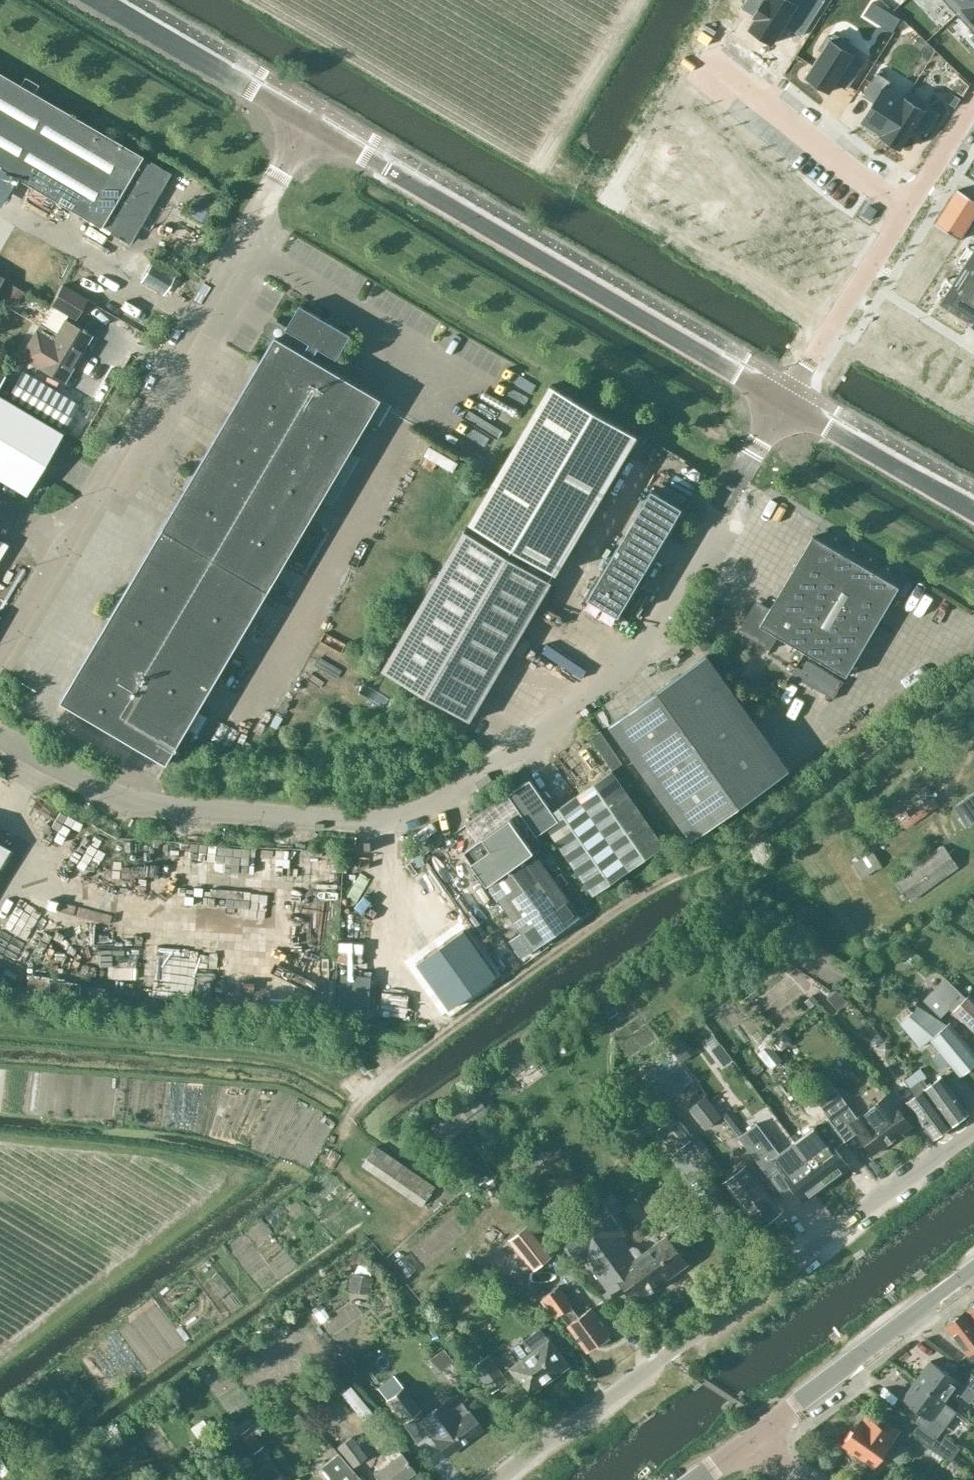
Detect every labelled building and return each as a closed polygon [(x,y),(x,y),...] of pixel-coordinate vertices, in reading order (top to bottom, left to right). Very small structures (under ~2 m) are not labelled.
[(750,27),(773,43),(785,24),(802,35),(824,0),(765,0),(754,16),(756,17),(750,27)] [(957,13),(971,0),(944,0),(957,13)] [(957,13),(972,30),(971,30),(973,33),(973,0),(971,0),(957,13)] [(823,51),(806,76),(830,91),(836,81),(847,88),(861,67),(850,60),(858,48),(834,33),(831,37),(828,35),(819,48),(823,51)] [(875,101),(862,122),(881,134),(880,135),(881,135),(910,90),(909,90),(904,98),(886,86),(889,81),(877,73),(864,94),(875,101)] [(149,164),(0,74),(0,168),(129,243),(171,173),(151,161),(149,164)] [(910,90),(881,135),(901,148),(915,127),(926,134),(939,113),(928,106),(930,103),(910,90)] [(958,189),(936,224),(960,239),(973,217),(973,199),(958,189)] [(942,301),(971,320),(969,323),(973,326),(973,250),(942,301)] [(84,264),(80,272),(97,281),(101,273),(84,264)] [(61,285),(50,303),(50,304),(20,356),(36,366),(36,367),(64,382),(92,335),(64,319),(67,314),(75,318),(85,299),(61,285)] [(179,501),(61,701),(167,763),(285,563),(334,479),(342,465),(350,451),(381,399),(317,361),(323,350),(337,359),(351,334),(300,304),(287,326),(286,329),(290,331),(284,341),(276,337),(275,339),(266,353),(266,354),(179,501)] [(22,371),(7,396),(63,429),(78,404),(22,371)] [(500,390),(504,383),(486,372),(481,378),(500,390)] [(550,384),(469,522),(555,573),(637,435),(550,384)] [(24,493),(60,432),(0,396),(0,479),(24,493)] [(461,463),(466,454),(437,438),(432,448),(461,463)] [(652,489),(588,598),(619,616),(683,507),(652,489)] [(468,720),(550,582),(464,531),(382,669),(468,720)] [(738,631),(770,649),(778,636),(846,676),(899,587),(813,536),(767,610),(755,604),(738,631)] [(707,655),(610,724),(693,839),(789,769),(707,655)] [(380,680),(374,688),(389,699),(395,690),(380,680)] [(885,682),(866,690),(870,699),(889,691),(885,682)] [(485,724),(495,732),(504,722),(494,713),(485,724)] [(800,731),(804,740),(819,733),(815,724),(800,731)] [(537,834),(547,827),(594,893),(664,846),(612,770),(553,812),(530,778),(509,793),(537,834)] [(939,806),(927,787),(893,809),(906,828),(939,806)] [(973,825),(973,791),(953,806),(970,828),(973,825)] [(67,804),(55,822),(75,834),(87,816),(67,804)] [(533,850),(534,850),(510,817),(485,835),(484,834),(482,835),(483,836),(464,850),(487,883),(488,883),(535,948),(581,916),(533,850)] [(257,850),(256,839),(239,841),(240,852),(257,850)] [(0,844),(0,865),(9,850),(0,844)] [(959,867),(943,844),(894,879),(910,902),(959,867)] [(159,867),(132,867),(132,900),(182,901),(183,857),(170,857),(170,847),(159,847),(159,867)] [(862,879),(883,866),(873,850),(852,863),(862,879)] [(191,908),(206,910),(207,898),(193,896),(191,908)] [(289,908),(286,926),(307,928),(308,920),(325,922),(326,912),(289,908)] [(464,929),(418,962),(451,1008),(497,976),(464,929)] [(87,956),(146,960),(147,945),(88,942),(87,956)] [(276,960),(265,961),(265,990),(306,989),(305,963),(298,963),(298,953),(276,953),(276,960)] [(964,1020),(973,1030),(973,999),(969,994),(966,998),(945,978),(923,1001),(941,1017),(949,1009),(962,1021),(964,1020)] [(931,1039),(960,1075),(973,1065),(973,1051),(950,1023),(949,1024),(919,1006),(900,1023),(920,1048),(931,1039)] [(526,1039),(502,1055),(515,1074),(539,1056),(526,1039)] [(772,1068),(783,1060),(770,1043),(759,1052),(772,1068)] [(921,1068),(914,1074),(925,1089),(951,1125),(968,1113),(942,1076),(932,1083),(921,1068)] [(951,1125),(925,1089),(914,1074),(906,1080),(916,1095),(908,1101),(934,1138),(951,1125)] [(813,1094),(847,1140),(857,1132),(873,1154),(912,1126),(889,1094),(858,1117),(831,1081),(813,1094)] [(726,1096),(716,1083),(706,1091),(716,1104),(726,1096)] [(490,1111),(477,1092),(430,1127),(444,1145),(490,1111)] [(723,1116),(706,1095),(689,1108),(705,1129),(723,1116)] [(673,1154),(692,1139),(674,1117),(656,1131),(673,1154)] [(763,1167),(773,1159),(765,1147),(771,1142),(756,1123),(739,1135),(763,1167)] [(831,1141),(808,1159),(827,1183),(850,1166),(831,1141)] [(423,1206),(436,1186),(376,1145),(362,1165),(423,1206)] [(803,1201),(827,1183),(808,1159),(785,1176),(803,1201)] [(493,1197),(511,1182),(494,1162),(476,1177),(493,1197)] [(754,1176),(748,1168),(746,1166),(724,1183),(726,1185),(732,1193),(759,1227),(781,1211),(754,1176)] [(664,1187),(644,1203),(656,1218),(675,1202),(664,1187)] [(636,1301),(687,1264),(667,1234),(637,1256),(622,1236),(626,1233),(603,1200),(560,1231),(582,1263),(587,1260),(610,1292),(623,1283),(636,1301)] [(533,1270),(555,1252),(531,1223),(510,1240),(533,1270)] [(369,1295),(373,1278),(352,1274),(348,1290),(369,1295)] [(592,1307),(579,1316),(572,1306),(574,1305),(560,1285),(543,1297),(556,1316),(561,1313),(569,1324),(588,1350),(611,1334),(592,1307)] [(973,1321),(973,1303),(964,1310),(973,1321)] [(964,1310),(946,1324),(967,1352),(964,1354),(970,1362),(973,1359),(973,1321),(964,1310)] [(510,1367),(530,1393),(568,1365),(549,1338),(548,1339),(539,1328),(517,1344),(522,1351),(519,1353),(523,1358),(510,1367)] [(504,1385),(483,1357),(472,1366),(481,1378),(481,1379),(492,1393),(504,1385)] [(915,1379),(943,1400),(952,1388),(971,1402),(973,1398),(973,1375),(973,1374),(964,1385),(958,1381),(957,1381),(930,1360),(915,1379)] [(929,1419),(943,1400),(915,1379),(901,1398),(929,1419)] [(403,1420),(419,1408),(403,1386),(387,1398),(403,1420)] [(444,1401),(436,1407),(420,1419),(433,1437),(432,1437),(445,1455),(481,1429),(461,1401),(450,1410),(444,1401)] [(860,1421),(843,1444),(872,1465),(897,1430),(884,1420),(879,1426),(865,1416),(861,1422),(860,1421)] [(960,1417),(953,1429),(973,1441),(973,1424),(960,1417)] [(961,1448),(945,1436),(941,1441),(936,1438),(936,1437),(919,1424),(912,1433),(930,1446),(931,1445),(952,1461),(961,1448)] [(253,1453),(263,1446),(249,1426),(239,1434),(253,1453)] [(356,1474),(351,1468),(367,1457),(351,1435),(336,1447),(339,1453),(319,1467),(330,1479),(349,1479),(356,1474)] [(399,1451),(373,1471),(379,1479),(400,1479),(414,1470),(399,1451)]
